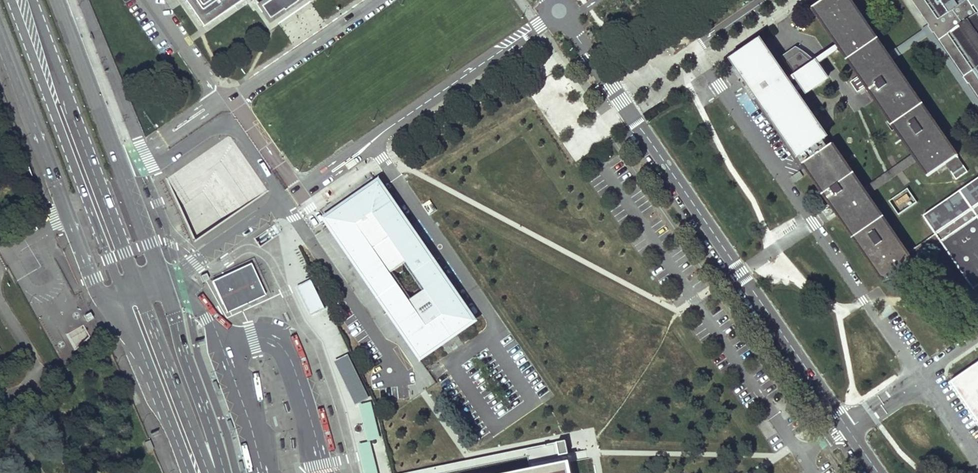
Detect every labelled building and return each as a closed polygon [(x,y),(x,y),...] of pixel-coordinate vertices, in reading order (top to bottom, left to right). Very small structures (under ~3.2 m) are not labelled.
[(203,25),(239,0),(186,0),(203,25)] [(268,2),(259,8),(268,22),(301,0),(267,0),(268,2)] [(812,9),(837,46),(913,155),(915,158),(917,161),(927,176),(957,155),(892,61),(890,57),(888,54),(850,0),(826,0),(812,9)] [(929,25),(931,28),(977,96),(977,16),(969,3),(967,0),(912,0),(929,25)] [(969,3),(977,16),(977,0),(967,0),(969,3)] [(888,54),(890,57),(892,61),(927,36),(977,111),(977,96),(931,28),(929,25),(926,27),(923,29),(888,54)] [(761,48),(736,65),(799,156),(823,139),(796,99),(804,94),(827,78),(816,61),(814,59),(813,60),(805,53),(800,50),(793,46),(778,56),(792,75),(783,80),(761,48)] [(868,194),(866,191),(864,189),(834,145),(803,165),(834,209),(884,282),(914,261),(908,252),(868,194)] [(913,155),(864,189),(866,191),(868,194),(905,169),(917,161),(915,158),(913,155)] [(941,243),(973,288),(977,285),(977,180),(923,217),(936,234),(908,252),(914,261),(935,247),(941,243)] [(345,214),(331,224),(393,316),(417,349),(434,337),(436,340),(452,329),(456,334),(474,322),(431,261),(429,263),(421,252),(424,250),(380,186),(362,198),(372,212),(353,226),(345,214)] [(179,215),(171,221),(188,243),(196,237),(179,215)] [(249,262),(211,280),(226,313),(229,311),(264,295),(249,262)] [(209,279),(206,273),(200,276),(203,282),(209,279)] [(92,316),(91,313),(85,316),(86,318),(87,321),(89,321),(90,320),(92,320),(93,319),(92,316)] [(336,361),(357,404),(370,398),(348,355),(336,361)] [(952,386),(977,425),(977,368),(952,386)] [(154,449),(150,440),(143,443),(147,452),(154,449)]
